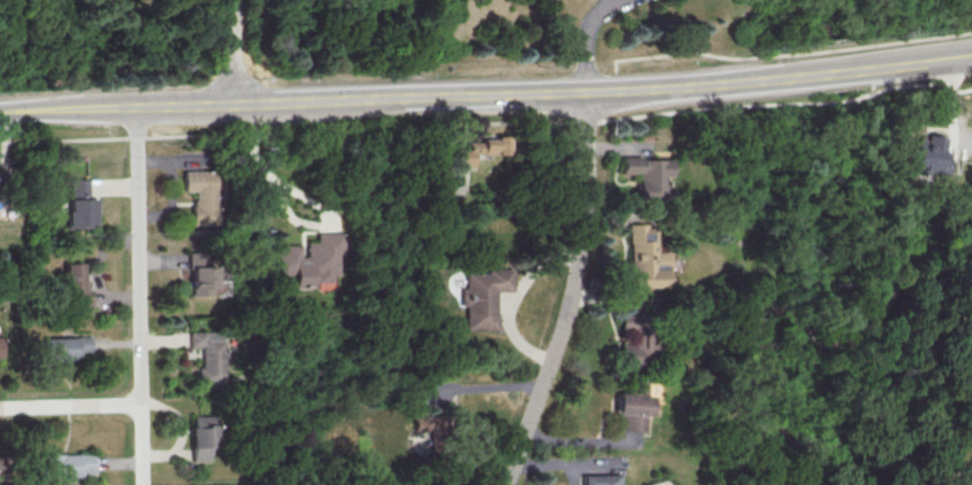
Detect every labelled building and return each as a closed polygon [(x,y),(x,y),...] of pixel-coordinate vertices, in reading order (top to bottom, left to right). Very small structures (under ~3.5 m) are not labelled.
[(943,137),(924,135),(923,139),(911,138),(908,172),(946,175),(947,157),(941,157),(943,137)] [(455,166),(473,167),(473,154),(507,154),(507,139),(468,138),(467,147),(456,147),(455,166)] [(664,176),(670,176),(670,158),(621,158),(621,174),(637,174),(637,203),(664,203),(664,176)] [(179,171),(209,170),(211,224),(188,225),(187,206),(189,206),(189,201),(191,200),(190,191),(180,191),(179,171)] [(67,228),(92,228),(91,197),(86,197),(85,179),(67,179),(67,228)] [(666,288),(666,251),(654,251),(654,224),(628,224),(629,288),(666,288)] [(317,234),(342,234),(342,257),(338,257),(338,275),(333,275),(333,283),(313,283),(313,288),(294,289),(294,279),(291,279),(291,283),(275,283),(275,252),(285,252),(285,247),(300,247),(300,257),(307,257),(307,244),(317,243),(317,234)] [(186,295),(209,295),(208,252),(186,252),(186,295)] [(64,263),(63,304),(88,305),(89,270),(81,269),(81,263),(64,263)] [(466,273),(466,289),(460,289),(460,307),(466,307),(466,329),(498,329),(498,313),(496,313),(496,292),(512,292),(512,269),(487,269),(487,273),(466,273)] [(647,314),(620,314),(621,367),(648,367),(647,314)] [(187,332),(187,348),(197,348),(198,384),(226,384),(226,332),(187,332)] [(77,352),(90,351),(90,336),(44,338),(45,359),(77,357),(77,352)] [(615,393),(614,414),(620,414),(619,430),(646,432),(648,395),(644,395),(645,381),(627,380),(627,394),(615,393)] [(191,461),(214,461),(213,415),(190,415),(191,461)] [(435,430),(435,416),(411,415),(410,430),(435,430)] [(94,455),(44,456),(44,461),(32,461),(32,479),(82,478),(82,473),(94,473),(94,455)] [(616,475),(616,484),(582,484),(581,476),(616,475)]
